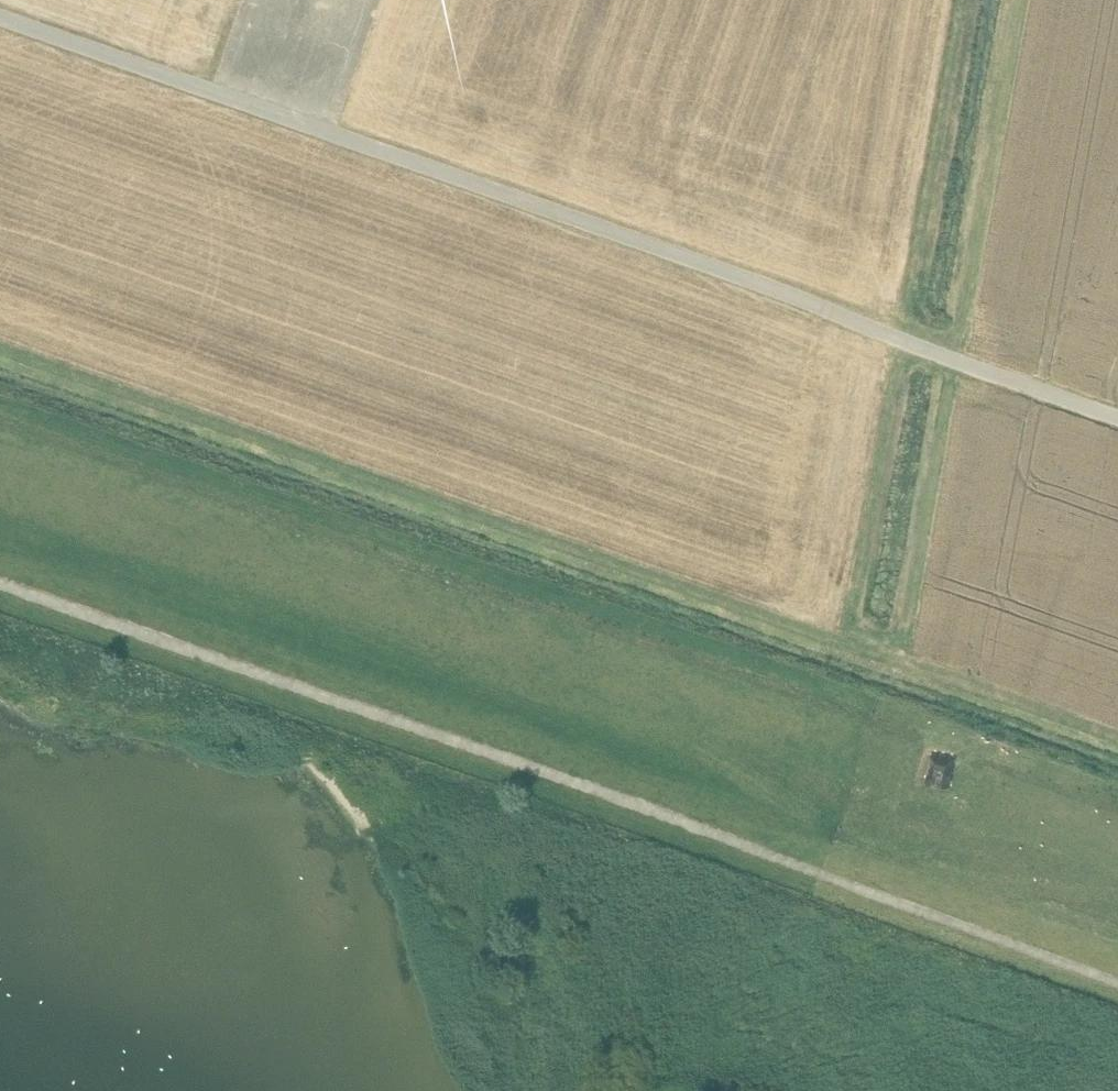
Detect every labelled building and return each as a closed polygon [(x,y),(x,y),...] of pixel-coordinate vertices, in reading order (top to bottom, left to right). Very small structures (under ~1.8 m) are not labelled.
[(924,785),(948,790),(953,759),(929,755),(924,785)]
